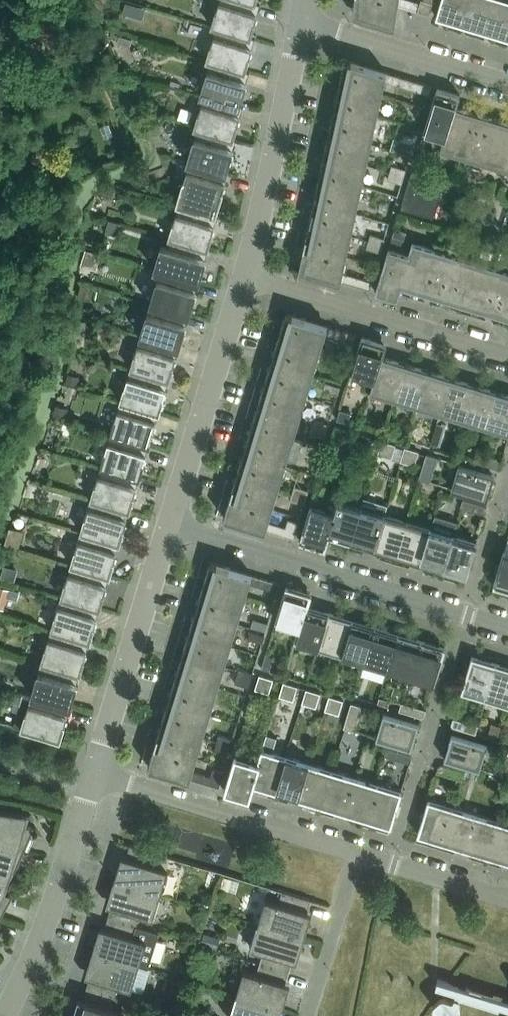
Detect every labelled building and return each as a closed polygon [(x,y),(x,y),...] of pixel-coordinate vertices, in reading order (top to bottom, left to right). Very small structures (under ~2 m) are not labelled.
[(255,2),(255,3),(246,0),(219,0),(211,26),(216,27),(250,37),(251,36),(261,4),(255,2)] [(413,0),(354,0),(352,13),(395,26),(398,5),(418,11),(420,2),(413,0)] [(420,2),(418,11),(430,14),(433,2),(427,0),(421,0),(420,2)] [(460,24),(467,0),(441,0),(436,16),(460,24)] [(460,24),(483,31),(492,0),(467,0),(460,24)] [(483,31),(506,38),(507,30),(507,0),(492,0),(483,31)] [(126,2),(123,12),(137,16),(140,7),(126,2)] [(255,38),(251,36),(250,37),(216,27),(206,60),(210,61),(210,60),(245,71),(245,70),(255,38)] [(120,35),(118,41),(129,45),(131,40),(120,35)] [(428,94),(431,85),(344,59),(338,87),(380,100),(384,80),(428,94)] [(249,72),(245,70),(245,71),(210,60),(210,61),(200,94),(204,95),(204,94),(239,105),(239,104),(249,72)] [(346,255),(380,100),(338,87),(305,242),(346,255)] [(456,106),(460,94),(437,87),(424,130),(444,136),(440,149),(460,155),(458,162),(482,169),(484,162),(507,169),(507,122),(456,106)] [(243,105),(239,104),(239,105),(204,94),(204,95),(194,127),(197,128),(233,139),(233,138),(243,105)] [(236,139),(233,138),(233,139),(197,128),(187,161),(189,162),(190,161),(226,172),(236,139)] [(415,137),(401,133),(399,141),(413,145),(415,137)] [(228,172),(226,172),(190,161),(189,162),(177,204),(178,205),(179,204),(216,215),(228,172)] [(407,170),(392,165),(387,179),(402,184),(407,170)] [(443,181),(412,171),(400,208),(432,218),(443,181)] [(218,215),(216,215),(179,204),(178,205),(169,237),(170,238),(170,237),(208,248),(218,215)] [(109,220),(106,231),(117,234),(120,223),(109,220)] [(395,228),(393,235),(404,239),(407,232),(395,228)] [(385,238),(371,234),(366,249),(381,253),(385,238)] [(209,248),(208,248),(170,237),(170,238),(160,270),(199,281),(209,248)] [(507,318),(507,264),(495,260),(493,266),(456,255),(458,248),(434,241),(432,248),(412,242),(409,254),(389,248),(375,291),(398,298),(402,286),(507,318)] [(342,272),(346,255),(305,242),(299,268),(369,290),(372,281),(342,272)] [(160,270),(150,303),(189,314),(199,281),(160,270)] [(81,285),(79,298),(90,300),(92,287),(81,285)] [(179,347),(189,314),(150,303),(140,335),(179,347)] [(353,343),(356,334),(285,313),(276,343),(318,356),(324,334),(353,343)] [(76,321),(76,329),(86,329),(86,321),(76,321)] [(169,380),(179,347),(140,335),(130,368),(169,380)] [(370,391),(371,392),(386,343),(362,336),(351,372),(374,379),(370,391)] [(276,343),(232,490),(273,503),(318,356),(276,343)] [(386,343),(371,392),(394,399),(405,363),(383,356),(387,343),(386,343)] [(405,363),(394,399),(417,406),(428,370),(405,363)] [(130,368),(120,401),(159,412),(169,380),(130,368)] [(417,406),(440,413),(451,376),(428,370),(417,406)] [(68,374),(66,382),(78,385),(80,377),(68,374)] [(440,413),(463,420),(474,383),(451,376),(440,413)] [(326,382),(324,389),(338,393),(340,387),(326,382)] [(463,420),(486,427),(497,390),(474,383),(463,420)] [(497,390),(486,427),(507,433),(507,394),(497,390)] [(149,445),(159,412),(120,401),(110,433),(149,445)] [(56,407),(54,415),(65,418),(67,410),(56,407)] [(351,413),(340,409),(337,420),(348,423),(351,413)] [(315,419),(313,426),(327,431),(329,423),(315,419)] [(313,426),(310,433),(325,438),(327,431),(313,426)] [(349,431),(335,426),(333,433),(347,438),(349,431)] [(139,478),(149,445),(110,433),(109,437),(100,434),(91,461),(101,464),(100,466),(139,478)] [(347,438),(333,433),(330,440),(345,445),(347,438)] [(373,438),(359,433),(357,440),(371,444),(373,438)] [(434,433),(431,442),(440,445),(443,436),(434,433)] [(371,444),(357,440),(355,447),(369,451),(371,444)] [(396,445),(382,441),(380,448),(394,452),(396,445)] [(44,442),(42,447),(53,451),(55,446),(44,442)] [(394,452),(380,448),(378,454),(392,459),(394,452)] [(403,454),(417,459),(419,452),(405,448),(403,454)] [(415,465),(417,459),(403,454),(401,461),(415,465)] [(424,462),(436,465),(438,458),(427,454),(424,462)] [(487,465),(489,458),(477,454),(475,462),(487,465)] [(489,458),(487,465),(498,468),(499,467),(500,466),(501,461),(489,458)] [(433,473),(436,465),(424,462),(422,469),(433,473)] [(487,499),(494,474),(459,463),(452,488),(487,499)] [(129,510),(139,478),(100,466),(91,498),(129,510)] [(433,473),(422,469),(419,479),(430,483),(433,473)] [(295,486),(291,499),(304,503),(308,490),(295,486)] [(223,517),(294,538),(299,522),(288,519),(286,527),(268,521),(273,503),(232,490),(223,517)] [(119,543),(129,510),(91,498),(81,531),(119,543)] [(300,540),(324,547),(338,500),(331,498),(328,510),(311,505),(300,540)] [(472,511),(474,503),(463,499),(461,507),(472,511)] [(361,507),(338,500),(324,547),(325,548),(329,535),(351,542),(361,507)] [(474,503),(472,511),(485,515),(487,509),(486,507),(485,506),(474,503)] [(384,514),(361,507),(351,542),(374,549),(384,514)] [(407,521),(384,514),(374,549),(397,556),(407,521)] [(430,528),(407,521),(397,556),(420,563),(430,528)] [(10,528),(5,544),(18,547),(22,532),(10,528)] [(453,535),(430,528),(420,563),(443,570),(453,535)] [(110,575),(119,543),(81,531),(71,564),(110,575)] [(443,570),(467,577),(477,542),(453,535),(443,570)] [(507,590),(507,551),(504,550),(493,585),(507,590)] [(278,591),(280,583),(210,561),(202,588),(244,601),(249,583),(278,591)] [(100,608),(110,575),(71,564),(61,596),(100,608)] [(5,566),(2,576),(14,580),(17,570),(5,566)] [(296,640),(310,592),(286,584),(276,620),(299,626),(295,639),(296,640)] [(1,608),(5,595),(18,598),(20,592),(0,586),(0,608),(1,608)] [(197,753),(244,601),(202,588),(156,740),(197,753)] [(308,605),(309,602),(312,592),(310,592),(296,640),(319,646),(329,611),(308,605)] [(90,641),(100,608),(61,596),(51,629),(90,641)] [(352,618),(329,611),(319,646),(342,653),(352,618)] [(254,618),(251,626),(265,630),(267,622),(254,618)] [(376,625),(352,618),(342,653),(365,660),(376,625)] [(399,632),(376,625),(365,660),(388,667),(399,632)] [(90,641),(51,629),(41,661),(80,673),(90,641)] [(264,636),(251,632),(248,639),(262,643),(264,636)] [(422,639),(399,632),(388,667),(411,674),(422,639)] [(445,647),(422,639),(411,674),(435,682),(445,647)] [(461,690),(485,697),(496,662),(472,655),(461,690)] [(264,660),(262,668),(270,670),(272,662),(264,660)] [(80,673),(41,661),(31,694),(70,706),(80,673)] [(507,704),(507,666),(496,662),(485,697),(507,704)] [(254,673),(239,669),(235,683),(250,688),(254,673)] [(257,682),(272,686),(274,679),(260,675),(257,682)] [(272,686),(257,682),(255,689),(269,694),(272,686)] [(282,689),(295,694),(298,686),(284,682),(282,689)] [(293,701),(295,694),(282,689),(279,696),(293,701)] [(304,696),(318,701),(320,694),(307,689),(304,696)] [(70,706),(31,694),(24,692),(14,725),(60,739),(70,706)] [(316,708),(318,701),(304,696),(302,704),(316,708)] [(327,703),(341,707),(343,700),(329,696),(327,703)] [(380,698),(378,703),(388,706),(389,700),(380,698)] [(411,714),(414,706),(401,702),(399,711),(411,714)] [(339,715),(341,707),(327,703),(325,710),(339,715)] [(349,710),(360,713),(362,707),(351,703),(349,710)] [(426,710),(414,706),(411,714),(420,717),(422,717),(424,716),(425,715),(426,710)] [(356,728),(360,713),(349,710),(345,724),(356,728)] [(411,748),(419,723),(384,712),(376,737),(411,748)] [(463,730),(466,722),(453,718),(452,724),(452,725),(453,727),(454,728),(463,730)] [(466,722),(463,730),(476,734),(478,726),(466,722)] [(479,768),(487,743),(452,733),(444,758),(479,768)] [(233,740),(220,736),(215,750),(229,754),(233,740)] [(192,770),(197,753),(156,740),(148,766),(218,787),(223,771),(213,768),(210,776),(192,770)] [(391,826),(398,805),(402,791),(262,748),(258,761),(235,754),(224,789),(250,797),(253,784),(391,826)] [(410,755),(388,748),(385,756),(410,763),(412,758),(411,756),(410,755)] [(443,765),(442,765),(440,765),(439,766),(437,772),(462,779),(464,772),(443,765)] [(507,861),(507,823),(428,799),(418,834),(507,861)] [(25,848),(34,827),(27,826),(31,814),(0,809),(0,844),(25,848)] [(11,882),(25,848),(0,844),(0,879),(11,882)] [(118,866),(114,879),(161,893),(168,869),(155,865),(159,853),(130,844),(123,867),(118,866)] [(0,879),(0,916),(1,916),(13,895),(5,894),(11,882),(0,879)] [(115,894),(108,916),(137,925),(140,914),(153,918),(161,893),(114,879),(110,893),(115,894)] [(258,923),(304,937),(308,923),(304,922),(311,899),(282,890),(278,902),(265,899),(258,923)] [(137,925),(108,916),(101,938),(96,937),(92,950),(139,964),(148,967),(159,932),(137,925)] [(260,962),(289,971),(296,949),(300,950),(304,937),(258,923),(250,947),(264,951),(260,962)] [(204,933),(201,944),(217,948),(220,937),(204,933)] [(93,965),(86,987),(115,996),(118,985),(131,989),(139,964),(92,950),(88,964),(93,965)] [(282,993),(289,971),(260,962),(257,974),(244,970),(236,994),(283,1008),(287,995),(282,993)] [(182,964),(179,974),(187,977),(190,967),(182,964)] [(446,981),(438,979),(436,985),(444,987),(456,991),(454,996),(453,997),(452,997),(445,995),(443,995),(441,995),(440,996),(439,997),(435,1000),(435,1001),(434,1002),(434,1003),(433,1005),(434,1007),(435,1008),(441,1015),(450,1015),(451,1015),(454,1014),(455,1013),(459,1008),(460,1007),(461,1005),(461,1004),(460,1001),(459,999),(459,998),(460,997),(460,995),(499,1006),(500,1004),(507,1006),(507,1000),(446,981)] [(72,1015),(123,1015),(125,1011),(111,1007),(115,996),(86,987),(79,1010),(75,1008),(72,1015)] [(283,1008),(236,994),(230,1015),(280,1015),(283,1008)] [(169,1000),(167,1009),(176,1011),(179,1003),(169,1000)]
